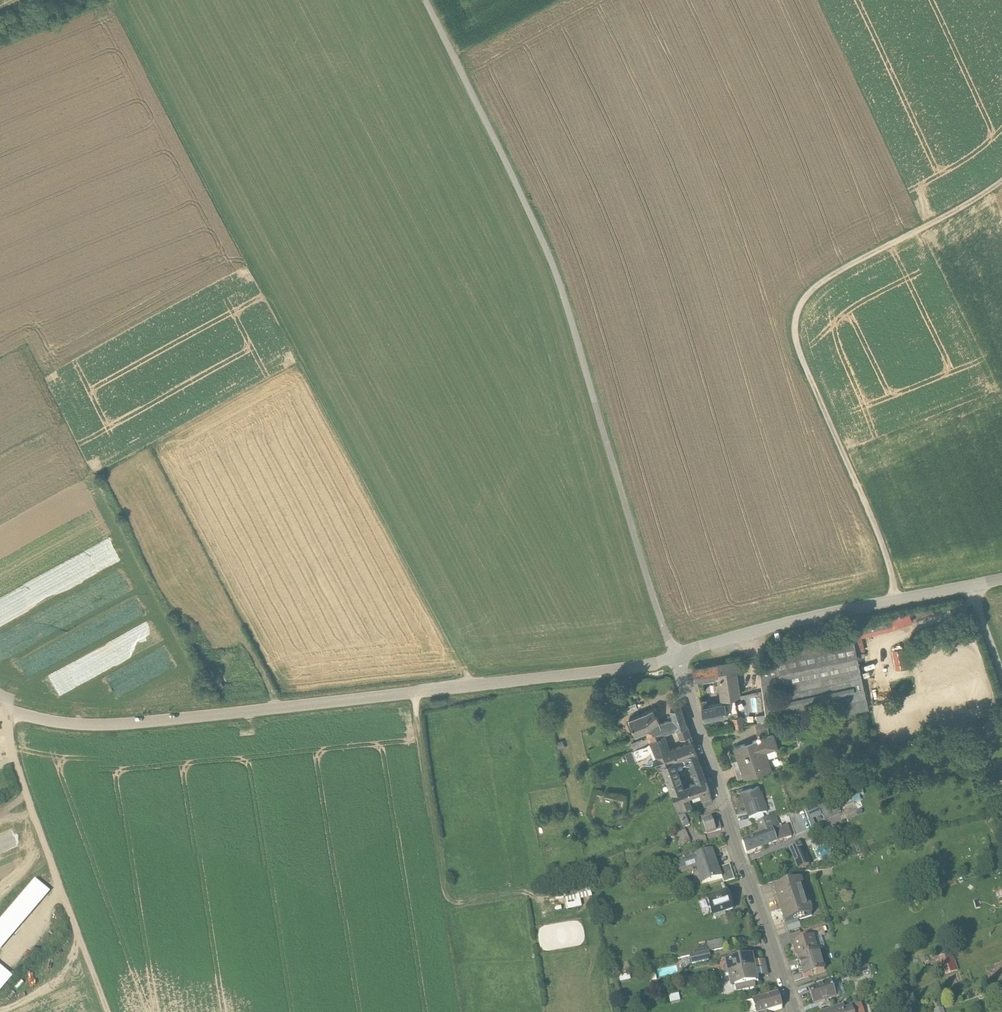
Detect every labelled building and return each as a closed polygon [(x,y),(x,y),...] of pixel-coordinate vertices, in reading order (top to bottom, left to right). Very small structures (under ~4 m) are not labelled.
[(866,651),(863,638),(913,625),(910,615),(892,620),(893,623),(853,633),(860,653),(866,651)] [(854,636),(776,653),(777,661),(782,681),(786,699),(789,715),(843,703),(867,698),(854,636)] [(907,648),(895,649),(896,668),(908,668),(907,648)] [(734,661),(693,668),(697,686),(695,686),(695,688),(697,688),(698,693),(704,692),(702,680),(719,677),(723,699),(739,696),(734,661)] [(783,717),(789,715),(786,699),(779,699),(771,683),(782,681),(777,661),(759,665),(765,715),(782,714),(783,717)] [(636,698),(625,703),(627,708),(638,704),(636,698)] [(869,710),(867,698),(843,703),(846,715),(869,710)] [(701,704),(704,718),(727,714),(733,712),(734,718),(738,717),(735,700),(707,706),(706,700),(700,701),(701,702),(699,702),(699,704),(701,704)] [(648,732),(651,739),(664,734),(669,732),(687,726),(681,706),(670,709),(672,716),(659,720),(653,705),(630,714),(636,730),(646,726),(648,732)] [(734,718),(732,718),(735,728),(743,726),(740,716),(738,717),(734,718)] [(755,724),(757,735),(769,733),(767,721),(755,724)] [(679,734),(681,739),(690,736),(687,726),(669,732),(670,736),(679,734)] [(648,732),(632,739),(634,746),(651,739),(648,732)] [(626,748),(629,758),(651,750),(668,744),(664,734),(651,739),(634,746),(626,748)] [(739,761),(744,778),(771,769),(765,751),(777,747),(773,734),(734,747),(739,761)] [(669,750),(668,744),(651,750),(653,756),(656,765),(661,763),(662,765),(673,761),(685,757),(696,753),(692,743),(669,750)] [(697,783),(705,780),(696,753),(685,757),(685,758),(681,760),(683,766),(690,764),(697,783)] [(672,792),(683,788),(673,761),(662,765),(672,792)] [(732,763),(737,780),(744,778),(739,761),(732,763)] [(688,786),(691,796),(700,793),(702,798),(705,806),(713,803),(710,795),(709,789),(705,780),(697,783),(688,786)] [(688,797),(691,796),(688,786),(683,788),(672,792),(675,801),(673,801),(684,828),(690,826),(683,810),(691,807),(688,797)] [(741,792),(749,818),(767,813),(758,786),(741,792)] [(700,793),(691,796),(693,801),(702,798),(700,793)] [(806,810),(810,820),(824,816),(825,819),(839,814),(835,801),(806,810)] [(717,815),(702,820),(707,833),(721,828),(717,815)] [(773,831),(777,841),(791,836),(788,828),(786,829),(785,827),(783,828),(782,826),(779,826),(776,816),(757,822),(760,831),(757,832),(758,836),(773,831)] [(685,831),(675,835),(679,847),(690,843),(685,831)] [(742,842),(746,853),(777,841),(773,831),(758,836),(742,842)] [(790,848),(799,870),(809,866),(800,844),(790,848)] [(704,884),(721,879),(717,868),(711,851),(673,863),(676,872),(697,865),(704,884)] [(728,865),(717,868),(721,879),(723,884),(733,881),(728,865)] [(592,871),(586,873),(589,880),(595,878),(592,871)] [(774,888),(785,924),(812,916),(800,880),(774,888)] [(0,926),(0,955),(49,898),(34,886),(0,926)] [(591,899),(589,889),(564,895),(567,905),(591,899)] [(709,898),(715,917),(734,911),(728,892),(709,898)] [(788,933),(800,929),(798,923),(786,927),(788,933)] [(708,941),(710,950),(725,946),(723,938),(708,941)] [(794,945),(798,960),(818,954),(813,939),(794,945)] [(709,950),(691,955),(693,964),(712,960),(709,950)] [(798,960),(804,979),(826,972),(820,953),(818,954),(798,960)] [(951,953),(938,957),(944,975),(957,971),(951,953)] [(729,976),(755,970),(753,963),(752,958),(745,959),(745,955),(728,959),(729,962),(726,963),(729,976)] [(753,963),(755,970),(766,968),(764,960),(753,963)] [(869,966),(859,969),(860,975),(871,971),(869,966)] [(766,968),(755,970),(757,979),(768,977),(766,968)] [(757,979),(755,970),(729,976),(732,989),(735,988),(737,994),(754,990),(752,985),(758,984),(757,979)] [(0,974),(0,996),(11,983),(0,974)] [(833,984),(810,991),(814,1005),(837,999),(833,984)] [(753,1002),(755,1011),(771,1011),(782,1009),(778,995),(753,1002)]
